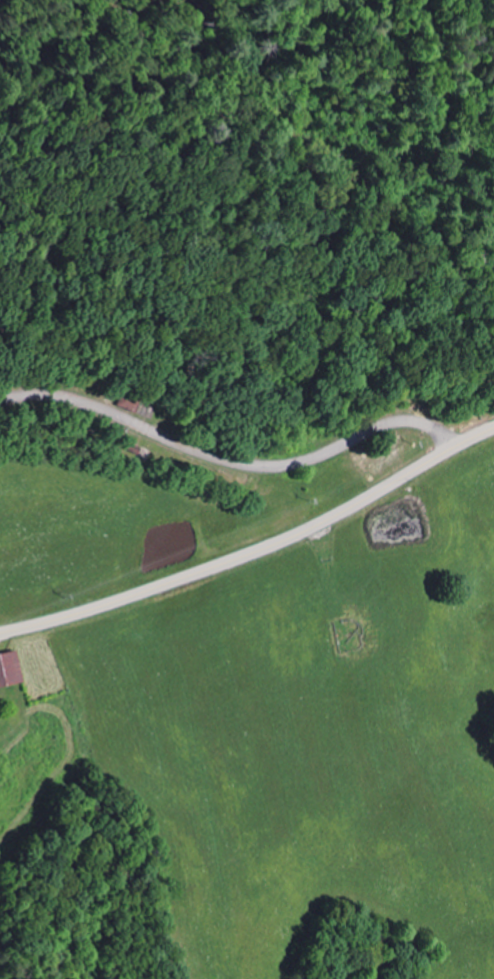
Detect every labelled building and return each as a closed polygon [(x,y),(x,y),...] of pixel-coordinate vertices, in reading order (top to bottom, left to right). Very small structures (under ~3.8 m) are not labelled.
[(17,652),(0,655),(0,689),(24,684),(17,652)]
